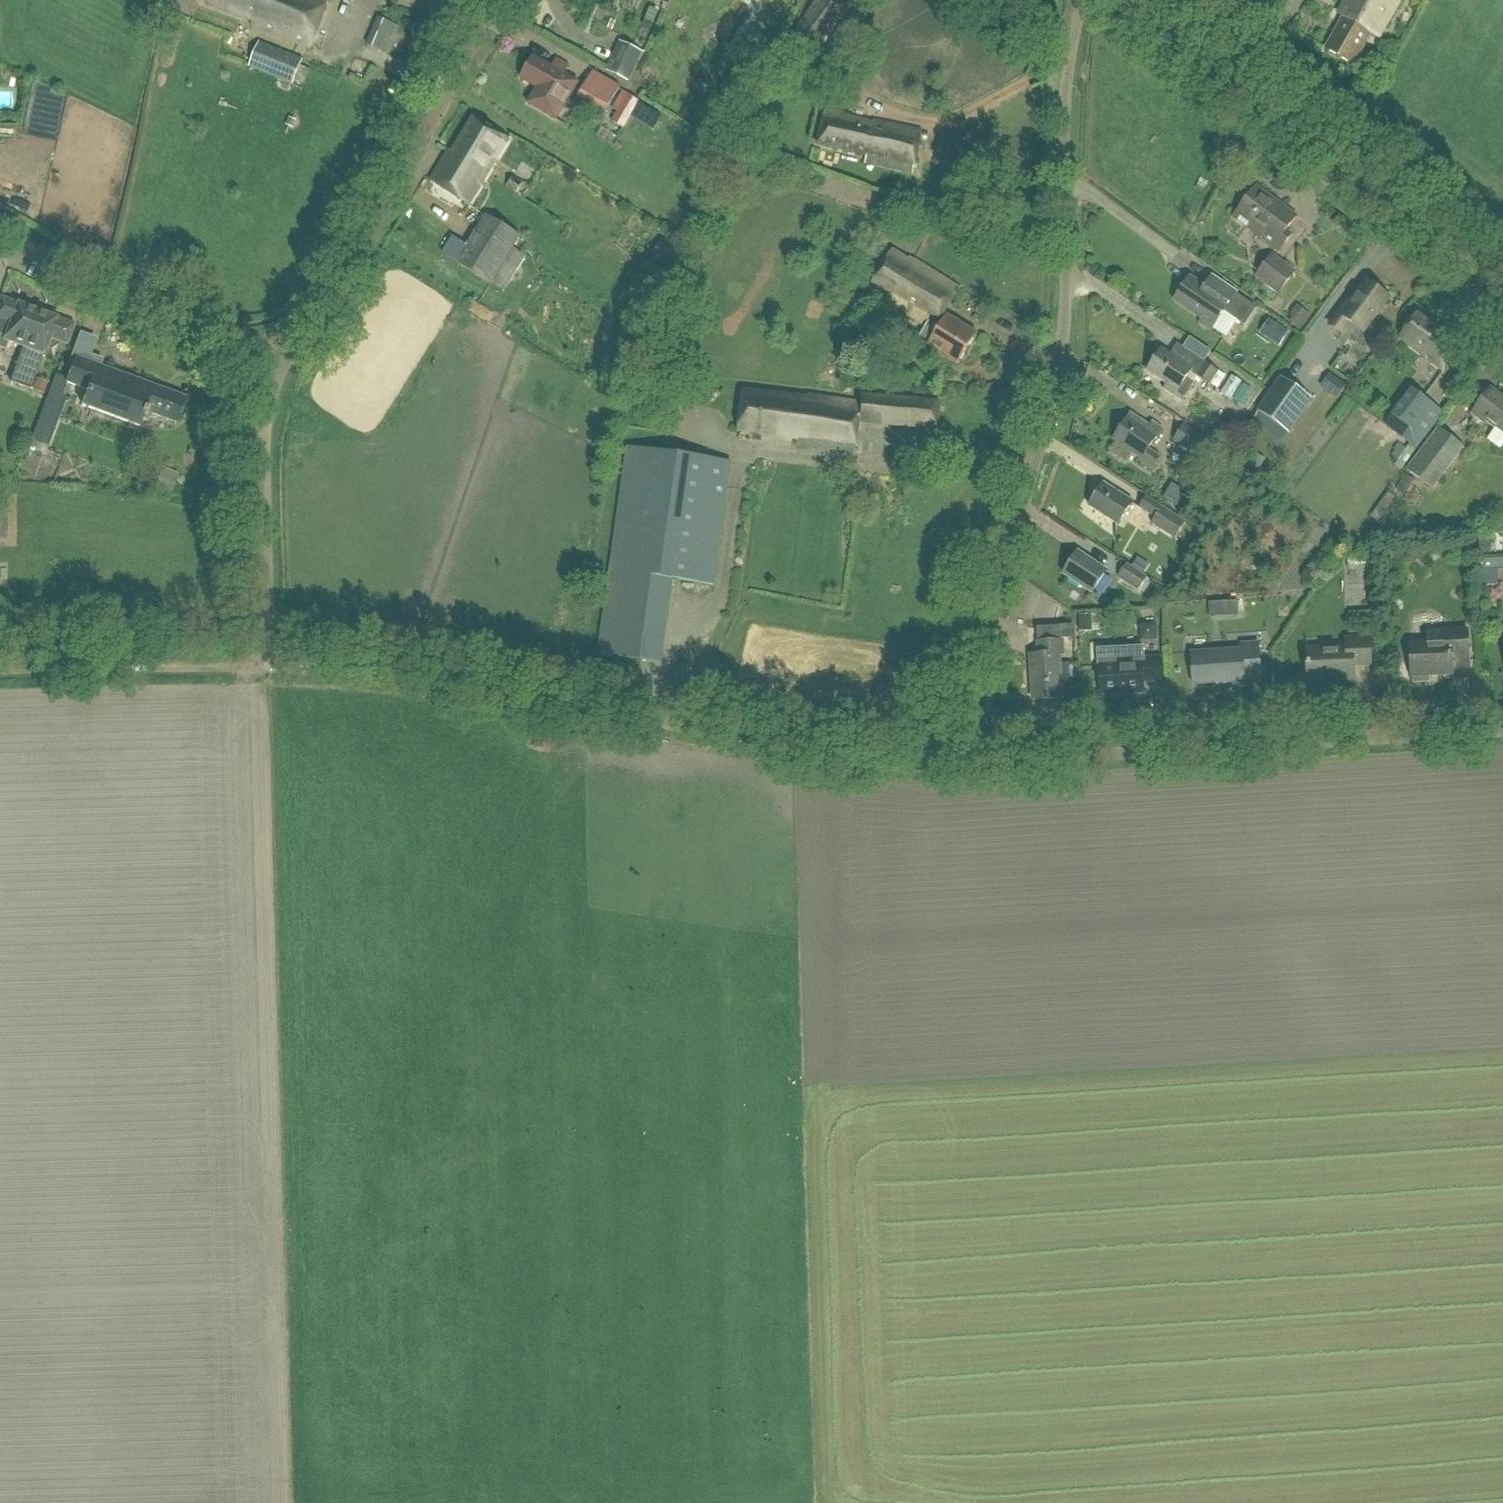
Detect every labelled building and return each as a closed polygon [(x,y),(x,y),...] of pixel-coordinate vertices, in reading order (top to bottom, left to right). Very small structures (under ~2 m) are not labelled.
[(208,5),(254,23),(253,26),(312,48),(330,0),(210,0),(208,5)] [(835,0),(818,0),(784,46),(810,65),(849,11),(835,0)] [(1343,2),(1345,4),(1338,16),(1344,19),(1327,51),(1353,66),(1371,34),(1379,39),(1401,0),(1344,0),(1343,2)] [(388,21),(378,48),(392,53),(402,26),(388,21)] [(304,61),(260,43),(249,69),(293,86),(304,61)] [(644,55),(622,43),(607,72),(629,83),(644,55)] [(553,68),(534,57),(521,79),(537,89),(528,104),(556,121),(578,84),(564,76),(569,67),(557,60),(553,68)] [(620,88),(594,72),(578,99),(604,115),(620,88)] [(922,132),(825,111),(818,146),(867,157),(865,164),(913,175),(922,132)] [(510,141),(475,119),(453,154),(450,152),(431,182),(470,206),(510,141)] [(1257,188),(1257,187),(1237,214),(1234,219),(1261,240),(1262,239),(1280,252),(1292,237),(1286,232),(1297,218),(1257,188)] [(521,237),(486,216),(458,263),(505,292),(527,255),(515,247),(521,237)] [(913,263),(893,251),(870,288),(891,301),(889,303),(927,327),(921,337),(930,343),(928,347),(958,366),(977,336),(944,316),(960,290),(914,261),(913,263)] [(1296,273),(1273,255),(1256,277),(1266,285),(1262,290),(1272,298),(1276,293),(1279,295),(1296,273)] [(1190,278),(1174,301),(1202,320),(1199,324),(1211,332),(1225,312),(1242,324),(1253,307),(1236,296),(1237,294),(1225,285),(1218,296),(1190,278)] [(1389,299),(1366,282),(1347,308),(1344,306),(1331,325),(1343,334),(1351,323),(1365,333),(1389,299)] [(23,349),(24,349),(37,311),(17,304),(17,305),(1,299),(0,303),(0,340),(23,349)] [(1305,331),(1316,316),(1307,310),(1296,325),(1305,331)] [(24,349),(23,349),(10,384),(30,391),(43,355),(44,355),(50,340),(66,346),(74,325),(57,319),(58,319),(37,311),(24,349)] [(1440,331),(1418,314),(1399,339),(1443,372),(1464,344),(1443,328),(1440,331)] [(1211,353),(1190,339),(1183,349),(1177,346),(1171,355),(1162,349),(1147,372),(1166,385),(1162,391),(1181,403),(1193,385),(1187,381),(1191,374),(1210,386),(1219,372),(1204,363),(1211,353)] [(1364,361),(1347,353),(1340,367),(1357,375),(1364,361)] [(185,399),(76,359),(66,383),(88,391),(82,407),(139,428),(144,416),(146,417),(148,413),(176,424),(185,399)] [(1238,401),(1246,381),(1235,376),(1226,396),(1238,401)] [(1312,400),(1281,378),(1257,412),(1289,434),(1312,400)] [(1444,414),(1412,389),(1385,425),(1411,444),(1405,452),(1412,457),(1444,414)] [(1491,389),(1472,415),(1484,423),(1485,421),(1502,434),(1502,398),(1491,389)] [(808,399),(744,391),(739,433),(798,440),(797,447),(856,454),(860,423),(937,432),(940,403),(862,394),(861,402),(809,396),(808,399)] [(1151,427),(1132,414),(1113,442),(1115,442),(1107,454),(1125,466),(1133,454),(1141,460),(1140,462),(1152,470),(1160,458),(1149,451),(1158,437),(1149,431),(1151,427)] [(1211,444),(1182,426),(1172,441),(1201,459),(1211,444)] [(1465,448),(1439,429),(1408,470),(1434,490),(1465,448)] [(731,463),(628,448),(610,572),(713,587),(731,463)] [(158,466),(150,486),(173,495),(181,474),(158,466)] [(1133,503),(1105,484),(1089,507),(1118,526),(1133,503)] [(1152,524),(1166,534),(1173,516),(1162,508),(1152,524)] [(1173,516),(1166,534),(1175,540),(1185,524),(1173,516)] [(1107,572),(1079,553),(1064,576),(1092,595),(1107,572)] [(1149,565),(1138,558),(1132,568),(1126,565),(1118,578),(1143,594),(1152,581),(1143,575),(1149,565)] [(1374,602),(1372,562),(1349,564),(1351,604),(1374,602)] [(653,580),(610,573),(598,655),(641,662),(653,580)] [(1217,617),(1250,616),(1250,603),(1216,604),(1217,617)] [(1469,659),(1468,631),(1444,632),(1444,642),(1410,643),(1411,678),(1453,676),(1453,660),(1469,659)] [(1371,665),(1370,639),(1347,640),(1347,649),(1307,650),(1308,683),(1355,681),(1354,666),(1371,665)] [(1065,656),(1064,642),(1038,643),(1038,656),(1031,656),(1034,701),(1062,700),(1059,656),(1065,656)] [(1261,677),(1259,644),(1242,645),(1242,651),(1191,654),(1193,686),(1218,684),(1218,689),(1246,687),(1245,678),(1261,677)] [(1162,683),(1161,658),(1142,659),(1143,664),(1100,666),(1101,696),(1145,694),(1144,684),(1162,683)]
